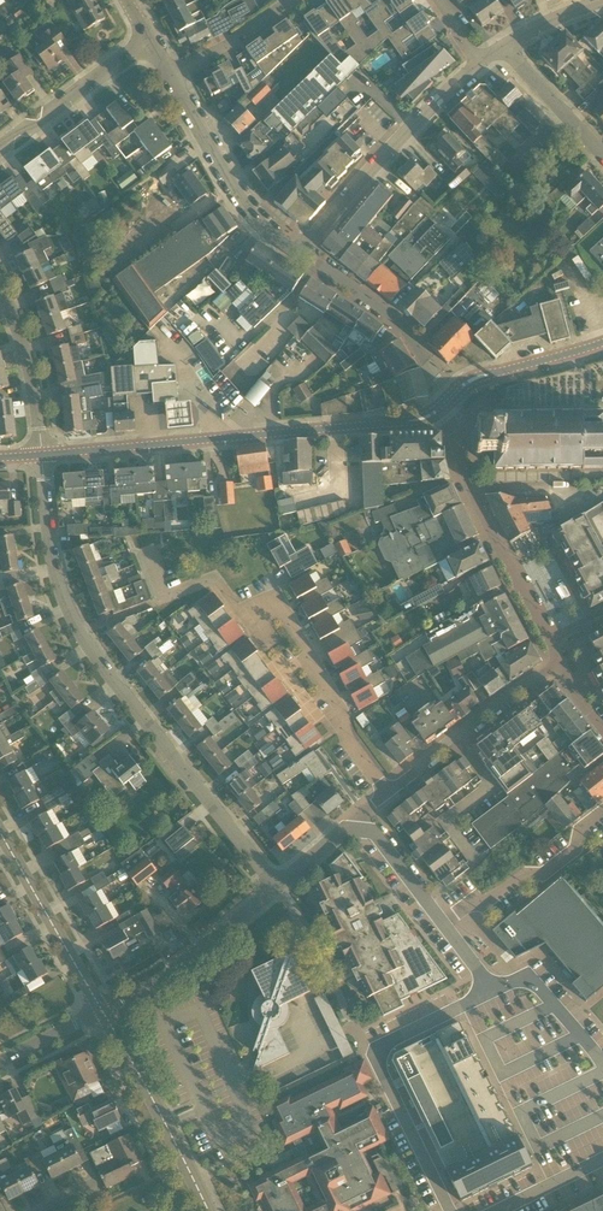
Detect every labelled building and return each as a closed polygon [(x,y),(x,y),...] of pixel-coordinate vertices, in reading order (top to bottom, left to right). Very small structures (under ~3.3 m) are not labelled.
[(67,1),(84,31),(93,26),(95,27),(100,24),(100,22),(105,19),(94,0),(69,0),(67,1)] [(171,15),(196,2),(195,0),(163,0),(171,15)] [(189,40),(191,45),(210,35),(210,34),(212,33),(215,38),(235,28),(234,26),(243,22),(242,21),(251,16),(250,15),(259,10),(255,3),(249,7),(245,0),(242,0),(234,2),(229,5),(221,12),(219,18),(197,29),(195,25),(195,24),(184,30),(187,35),(186,35),(189,40)] [(357,0),(330,0),(325,3),(327,6),(339,23),(354,44),(356,45),(366,59),(384,41),(386,40),(379,31),(368,39),(357,24),(360,23),(353,13),(362,7),(357,0)] [(362,7),(370,18),(395,0),(383,0),(384,2),(374,10),(368,0),(357,0),(362,7)] [(370,18),(379,31),(386,40),(388,39),(387,38),(392,35),(384,23),(398,13),(406,25),(420,15),(412,3),(414,1),(413,0),(395,0),(370,18)] [(459,4),(465,0),(471,8),(469,9),(482,27),(504,12),(495,0),(456,0),(459,4)] [(515,8),(516,7),(518,10),(524,5),(523,3),(527,0),(509,0),(515,8)] [(184,30),(195,24),(205,19),(196,2),(171,15),(180,32),(184,30)] [(339,23),(327,6),(316,14),(314,11),(304,18),(306,21),(303,23),(311,34),(331,55),(341,66),(350,57),(359,66),(366,59),(356,45),(344,54),(343,52),(328,31),(339,23)] [(0,10),(0,15),(2,18),(9,13),(4,7),(0,10)] [(19,8),(13,13),(16,18),(23,13),(19,8)] [(413,35),(422,47),(436,37),(427,25),(430,23),(423,13),(420,15),(406,25),(392,35),(387,38),(388,39),(403,60),(411,55),(402,43),(413,35)] [(602,19),(582,38),(598,54),(599,53),(602,58),(602,20),(602,19)] [(38,39),(44,47),(33,56),(40,65),(44,62),(49,70),(55,66),(56,67),(65,60),(59,52),(68,45),(54,27),(55,27),(50,20),(34,33),(38,39)] [(273,44),(284,60),(302,42),(287,21),(280,27),(279,26),(272,30),(279,40),(273,44)] [(587,83),(594,77),(577,58),(575,57),(581,52),(566,35),(564,36),(563,36),(562,36),(561,36),(560,37),(559,37),(558,38),(558,39),(558,40),(558,41),(558,42),(558,43),(555,47),(587,83)] [(284,60),(273,44),(267,49),(260,39),(253,44),(254,45),(247,50),(266,77),(284,60)] [(555,47),(552,50),(546,49),(544,54),(542,56),(557,72),(562,68),(580,88),(576,92),(584,101),(595,91),(587,83),(555,47)] [(429,62),(422,54),(422,53),(402,67),(402,68),(409,76),(393,87),(401,99),(409,94),(415,101),(433,83),(432,83),(429,80),(450,65),(442,53),(429,62)] [(33,90),(22,76),(30,70),(19,55),(4,67),(12,78),(4,84),(17,101),(33,90)] [(284,127),(291,134),(338,89),(349,78),(360,67),(359,66),(350,57),(341,66),(331,55),(312,73),(270,113),(284,127)] [(235,74),(234,72),(229,61),(210,71),(213,77),(204,82),(212,97),(220,92),(221,93),(231,87),(227,79),(235,74)] [(242,68),(241,68),(234,72),(235,74),(239,81),(246,77),(242,68)] [(256,79),(250,83),(254,91),(260,85),(256,79)] [(602,92),(602,80),(594,88),(600,95),(602,92)] [(240,135),(254,121),(243,110),(251,102),(256,107),(272,92),(271,92),(263,82),(260,85),(254,91),(247,97),(238,106),(238,107),(225,119),(240,135)] [(520,146),(532,135),(534,137),(545,127),(527,107),(522,113),(513,104),(521,96),(509,84),(494,98),(487,90),(485,92),(483,90),(451,120),(498,170),(514,190),(515,189),(519,193),(524,188),(520,184),(522,182),(525,180),(507,161),(497,150),(495,152),(475,130),(480,125),(486,131),(492,125),(505,140),(510,136),(520,146)] [(358,111),(338,89),(291,134),(285,140),(284,148),(300,167),(318,150),(338,131),(349,120),(355,114),(358,111)] [(107,110),(117,123),(128,115),(126,113),(131,109),(127,105),(123,108),(118,101),(107,110)] [(225,101),(219,104),(220,106),(218,107),(222,113),(229,109),(225,101)] [(594,113),(602,123),(602,104),(594,113)] [(270,113),(238,144),(247,154),(247,157),(249,160),(252,159),(253,160),(271,143),(264,136),(272,129),(277,133),(284,127),(270,113)] [(338,131),(342,135),(359,118),(355,114),(349,120),(338,131)] [(133,122),(128,115),(117,123),(120,127),(108,136),(115,146),(134,132),(138,129),(133,123),(133,122)] [(151,120),(138,129),(134,132),(144,146),(161,134),(151,120)] [(72,129),(92,154),(103,146),(114,159),(121,154),(115,146),(108,136),(107,136),(106,135),(100,140),(98,138),(99,137),(87,122),(86,123),(85,122),(79,126),(80,128),(77,130),(76,128),(74,130),(73,128),(72,129)] [(76,158),(69,163),(81,178),(83,181),(91,175),(81,162),(92,154),(72,129),(73,130),(71,132),(73,133),(69,136),(68,134),(63,139),(64,140),(62,141),(74,156),(76,158)] [(161,134),(144,146),(154,159),(142,168),(146,174),(160,164),(156,159),(171,147),(161,134)] [(461,165),(469,158),(449,134),(446,136),(444,135),(440,139),(441,141),(434,147),(444,158),(442,159),(454,172),(444,182),(452,191),(470,174),(461,165)] [(326,187),(335,179),(337,181),(346,172),(345,171),(354,162),(351,160),(360,152),(358,149),(363,144),(355,136),(350,141),(346,136),(342,140),(340,138),(323,155),(324,157),(299,181),(295,178),(274,203),(296,222),(310,221),(315,215),(316,215),(325,203),(316,196),(326,187)] [(292,175),(300,167),(284,148),(255,170),(252,172),(268,192),(271,190),(270,190),(285,178),(282,174),(288,169),(292,175)] [(37,160),(54,182),(66,174),(73,184),(81,178),(69,163),(63,168),(50,150),(37,160)] [(54,182),(37,160),(25,169),(33,181),(27,185),(32,191),(43,206),(50,201),(47,196),(47,195),(43,190),(48,187),(54,182)] [(429,167),(423,173),(410,161),(403,168),(402,167),(397,172),(399,173),(397,174),(416,192),(423,184),(427,187),(437,176),(429,167)] [(175,184),(191,206),(206,194),(190,173),(181,180),(177,175),(177,174),(171,166),(157,176),(163,184),(171,179),(175,184)] [(480,167),(472,175),(479,181),(487,173),(480,167)] [(123,190),(138,180),(131,170),(116,181),(123,190)] [(571,212),(586,198),(586,197),(599,185),(597,183),(598,182),(594,178),(593,179),(587,172),(574,184),(569,178),(547,198),(554,205),(560,200),(571,212)] [(13,178),(0,188),(12,203),(17,209),(28,201),(39,216),(47,210),(43,206),(32,191),(25,196),(24,194),(13,178)] [(390,189),(400,197),(408,187),(398,179),(390,189)] [(352,245),(376,216),(393,195),(376,181),(350,212),(335,231),(322,247),(340,262),(353,245),(352,245)] [(599,185),(586,197),(586,198),(592,204),(586,210),(592,216),(598,210),(602,206),(602,188),(602,187),(601,188),(599,185)] [(7,220),(1,211),(12,203),(0,188),(0,234),(7,243),(17,235),(17,234),(16,234),(6,221),(7,220)] [(99,194),(101,201),(108,199),(105,192),(99,194)] [(383,266),(366,283),(390,302),(405,284),(406,285),(451,240),(449,239),(436,225),(445,216),(460,201),(451,193),(435,209),(400,244),(384,261),(385,262),(386,261),(392,267),(389,271),(383,266)] [(414,205),(399,222),(393,230),(392,230),(356,275),(366,283),(383,266),(382,265),(385,262),(384,261),(400,244),(435,209),(422,197),(414,205)] [(127,198),(80,236),(74,237),(93,298),(103,295),(100,285),(109,279),(106,275),(112,271),(108,266),(104,260),(97,265),(90,242),(104,230),(134,206),(127,198)] [(399,222),(414,205),(405,198),(391,214),(399,222)] [(79,212),(84,219),(93,213),(87,205),(79,212)] [(219,243),(218,241),(237,228),(222,208),(204,222),(201,217),(133,266),(134,267),(114,281),(150,331),(168,314),(154,294),(210,254),(208,252),(219,243)] [(356,275),(392,230),(376,216),(352,245),(353,245),(340,262),(356,275)] [(589,218),(577,229),(578,230),(575,234),(580,240),(595,225),(589,218)] [(23,245),(37,236),(31,228),(18,238),(23,245)] [(476,236),(476,243),(482,246),(487,243),(488,236),(482,233),(476,236)] [(28,244),(31,251),(16,258),(24,274),(49,262),(43,251),(45,250),(52,247),(46,236),(28,244)] [(67,236),(59,240),(61,245),(69,241),(67,236)] [(602,266),(602,239),(589,251),(602,266)] [(255,268),(264,274),(277,256),(258,243),(246,262),(238,274),(247,281),(255,268)] [(453,280),(477,258),(463,243),(439,264),(453,280)] [(304,274),(277,256),(264,274),(272,279),(238,312),(255,328),(291,293),(292,293),(304,274)] [(222,283),(236,263),(228,258),(219,272),(218,271),(214,277),(222,283)] [(56,277),(53,270),(49,262),(24,274),(31,290),(47,282),(46,281),(49,280),(53,288),(66,283),(62,275),(56,277)] [(337,295),(311,279),(307,286),(299,297),(323,314),(337,295)] [(53,298),(53,297),(37,303),(42,320),(66,311),(69,310),(63,294),(69,291),(68,288),(66,283),(53,288),(56,297),(53,298)] [(235,286),(224,297),(232,305),(243,294),(235,286)] [(425,326),(430,331),(431,331),(465,295),(460,290),(440,310),(420,291),(403,309),(404,310),(404,313),(407,317),(411,316),(412,317),(423,328),(425,326)] [(225,292),(213,303),(223,313),(232,305),(224,297),(227,294),(225,292)] [(345,343),(348,338),(364,313),(337,295),(323,314),(321,317),(334,325),(337,321),(345,325),(337,338),(345,343)] [(109,298),(94,304),(107,345),(123,339),(109,298)] [(529,308),(532,317),(496,327),(494,329),(489,324),(475,337),(495,359),(510,345),(509,341),(547,331),(550,344),(570,339),(559,300),(529,308)] [(66,311),(42,320),(48,336),(72,327),(66,311)] [(456,317),(427,344),(447,364),(475,337),(489,324),(492,322),(482,312),(466,327),(456,317)] [(372,344),(383,327),(364,313),(348,338),(360,347),(365,339),(372,344)] [(299,341),(311,329),(299,317),(287,329),(299,341)] [(92,321),(89,324),(90,328),(95,329),(98,326),(97,322),(92,321)] [(70,337),(83,334),(81,325),(68,329),(70,337)] [(325,366),(333,358),(337,353),(311,329),(299,341),(325,366)] [(188,339),(194,346),(203,339),(198,332),(188,339)] [(83,334),(70,337),(73,347),(86,343),(83,334)] [(207,339),(195,348),(213,374),(226,365),(207,339)] [(371,357),(377,367),(381,372),(368,377),(372,386),(373,388),(381,384),(380,383),(399,377),(416,367),(400,340),(371,357)] [(113,398),(114,413),(116,432),(135,430),(134,414),(130,414),(129,404),(127,404),(127,396),(137,395),(137,393),(152,392),(153,403),(164,402),(166,402),(174,402),(178,401),(175,366),(158,366),(156,343),(150,343),(139,344),(133,349),(131,350),(110,368),(111,372),(112,384),(112,387),(113,394),(113,398)] [(52,350),(56,367),(81,361),(78,347),(69,349),(68,346),(52,350)] [(337,353),(333,358),(340,365),(341,366),(345,371),(365,355),(360,349),(348,358),(340,350),(339,352),(337,353)] [(94,386),(102,383),(102,373),(92,375),(85,376),(81,361),(56,367),(60,384),(76,381),(77,388),(94,386)] [(380,383),(381,384),(386,396),(388,408),(404,404),(428,398),(420,369),(399,377),(380,383)] [(4,370),(0,371),(0,389),(8,387),(4,370)] [(111,372),(102,373),(102,383),(103,388),(112,387),(112,384),(111,372)] [(262,376),(260,379),(268,386),(271,383),(262,376)] [(91,413),(89,399),(103,396),(103,394),(103,388),(102,383),(94,386),(77,388),(79,396),(63,398),(65,416),(90,413),(91,413)] [(293,390),(301,403),(313,396),(305,383),(293,390)] [(354,386),(357,392),(365,389),(362,383),(354,386)] [(334,400),(321,405),(322,417),(347,414),(346,402),(345,396),(334,400)] [(105,414),(113,413),(114,413),(113,398),(103,399),(104,414),(105,414)] [(0,402),(0,420),(13,418),(11,401),(0,402)] [(166,402),(164,402),(167,431),(192,429),(189,404),(174,405),(174,402),(166,402)] [(494,413),(483,414),(482,415),(478,418),(478,419),(478,425),(475,428),(478,432),(478,451),(475,454),(478,457),(482,454),(494,454),(494,467),(493,467),(493,469),(494,469),(494,470),(584,469),(584,468),(584,467),(584,453),(593,453),(593,454),(596,454),(596,453),(602,453),(602,412),(583,412),(583,411),(581,411),(581,412),(494,413)] [(91,421),(90,413),(65,416),(67,433),(96,430),(95,421),(91,421)] [(0,420),(0,437),(15,435),(13,418),(0,420)] [(420,461),(444,460),(444,451),(441,451),(440,434),(361,437),(362,464),(383,463),(383,462),(420,461)] [(311,438),(284,441),(284,453),(285,472),(287,472),(312,472),(311,438)] [(265,444),(236,448),(239,474),(269,470),(265,444)] [(584,468),(602,468),(602,453),(596,453),(596,454),(593,454),(593,453),(584,453),(584,467),(584,468)] [(383,485),(422,481),(450,479),(444,461),(444,460),(420,461),(383,462),(383,463),(362,464),(363,510),(378,506),(383,504),(383,485)] [(200,490),(207,489),(205,464),(185,465),(186,480),(187,480),(188,492),(200,491),(200,490)] [(186,480),(185,465),(166,467),(168,492),(175,492),(174,484),(173,484),(172,481),(186,480)] [(134,470),(136,495),(156,493),(154,468),(134,470)] [(116,488),(110,489),(112,506),(121,505),(120,496),(122,496),(123,502),(135,501),(134,495),(136,495),(134,470),(115,471),(116,488)] [(103,472),(83,474),(85,499),(104,498),(105,512),(112,512),(111,506),(112,506),(110,489),(104,489),(103,472)] [(64,475),(65,495),(61,495),(61,501),(85,499),(83,474),(64,475)] [(258,479),(259,492),(272,490),(270,478),(258,479)] [(220,484),(222,506),(235,505),(233,483),(220,484)] [(11,517),(20,516),(20,503),(10,503),(10,500),(9,484),(0,485),(0,511),(1,511),(2,514),(10,514),(11,517)] [(417,501),(419,506),(398,514),(393,504),(384,508),(383,504),(378,506),(363,510),(366,518),(373,517),(375,523),(381,521),(384,528),(383,533),(380,535),(382,539),(383,540),(434,517),(434,518),(461,505),(452,484),(440,490),(439,488),(421,495),(422,499),(417,501)] [(545,496),(515,500),(515,499),(500,495),(485,495),(510,542),(530,531),(527,525),(553,521),(551,510),(545,496)] [(204,498),(205,513),(215,512),(214,497),(204,498)] [(297,512),(293,498),(277,502),(280,516),(297,512)] [(347,513),(344,500),(330,503),(331,507),(328,508),(327,504),(313,508),(314,511),(311,512),(311,508),(297,512),(300,526),(341,516),(340,515),(347,513)] [(163,501),(165,522),(173,521),(171,501),(163,501)] [(153,502),(155,517),(163,516),(162,502),(153,502)] [(552,532),(552,534),(552,535),(552,536),(553,540),(555,540),(559,547),(561,546),(576,573),(572,575),(580,588),(578,590),(580,594),(580,596),(581,599),(583,599),(583,601),(585,599),(590,607),(591,608),(602,602),(602,603),(602,503),(584,515),(552,532)] [(383,540),(382,539),(382,540),(380,544),(387,560),(391,561),(400,580),(424,569),(424,571),(438,564),(447,560),(475,545),(474,545),(471,539),(476,536),(462,505),(461,505),(434,518),(434,517),(383,540)] [(75,521),(76,525),(68,526),(68,536),(88,535),(87,524),(82,525),(81,521),(75,521)] [(16,554),(13,536),(0,538),(0,556),(16,554)] [(290,580),(317,565),(307,548),(295,555),(284,536),(266,546),(279,570),(284,568),(290,580)] [(89,545),(74,550),(81,566),(95,561),(101,559),(98,551),(106,548),(103,540),(93,544),(93,545),(89,546),(89,545)] [(337,552),(340,558),(351,554),(345,540),(334,545),(337,552)] [(488,562),(479,543),(474,545),(475,545),(447,560),(456,578),(488,562)] [(326,559),(337,553),(332,544),(321,550),(326,559)] [(16,571),(19,571),(16,554),(0,556),(0,574),(1,574),(4,573),(16,571)] [(81,566),(87,583),(101,577),(95,561),(81,566)] [(108,575),(117,571),(114,564),(105,568),(108,575)] [(479,596),(473,598),(463,604),(465,611),(477,605),(481,603),(483,605),(493,600),(489,592),(498,587),(500,586),(491,568),(470,578),(479,596)] [(108,575),(101,577),(87,583),(93,599),(114,591),(111,583),(120,579),(117,571),(108,575)] [(134,584),(142,581),(140,575),(128,580),(130,585),(134,584)] [(302,597),(303,599),(305,604),(320,595),(321,596),(334,589),(330,583),(327,578),(314,585),(309,575),(289,586),(290,588),(288,589),(292,595),(294,594),(295,597),(297,599),(302,597)] [(345,576),(330,583),(334,589),(348,581),(345,576)] [(93,599),(99,616),(113,610),(114,614),(126,610),(126,609),(150,600),(146,589),(143,581),(142,581),(134,584),(138,596),(125,601),(121,589),(114,591),(93,599)] [(398,595),(407,590),(401,581),(393,587),(398,595)] [(0,601),(3,609),(28,601),(22,584),(8,589),(11,597),(0,601)] [(440,585),(400,606),(404,614),(415,609),(415,608),(444,592),(440,585)] [(213,593),(212,594),(188,612),(193,619),(194,617),(200,625),(222,608),(224,607),(220,602),(213,593)] [(313,618),(314,620),(317,624),(332,616),(333,618),(345,611),(342,604),(339,599),(326,607),(321,596),(320,595),(305,604),(301,606),(302,609),(300,610),(303,616),(306,615),(307,617),(308,620),(313,618)] [(504,595),(493,600),(483,605),(481,603),(477,605),(465,611),(425,633),(430,643),(423,647),(423,648),(406,658),(414,671),(403,679),(406,685),(434,667),(446,661),(448,660),(457,655),(488,638),(519,622),(504,595)] [(5,617),(16,614),(19,622),(33,617),(28,601),(3,609),(5,617)] [(371,606),(357,609),(359,620),(373,618),(371,606)] [(222,608),(200,625),(205,632),(204,633),(208,640),(210,639),(210,638),(232,622),(222,608)] [(444,613),(432,619),(436,626),(447,620),(444,613)] [(108,634),(119,648),(131,639),(138,633),(132,625),(138,623),(135,615),(124,619),(125,621),(108,634)] [(329,645),(356,630),(356,629),(351,621),(338,628),(333,618),(332,616),(317,624),(312,627),(314,629),(311,631),(316,639),(318,638),(320,641),(325,638),(328,644),(329,645)] [(210,638),(210,639),(215,646),(214,647),(218,653),(228,646),(234,642),(244,634),(243,633),(245,631),(239,623),(237,625),(234,621),(232,622),(210,638)] [(480,652),(486,662),(528,640),(519,622),(488,638),(457,655),(461,662),(480,652)] [(0,630),(0,634),(2,638),(10,634),(20,630),(16,623),(13,624),(0,630)] [(602,694),(602,626),(601,627),(602,630),(589,637),(589,639),(594,648),(591,656),(597,666),(596,670),(592,672),(593,674),(592,676),(594,676),(599,686),(602,694)] [(20,630),(10,634),(14,642),(23,638),(20,630)] [(24,648),(27,655),(47,645),(39,630),(25,637),(30,645),(24,648)] [(355,658),(354,657),(349,646),(362,639),(356,630),(329,645),(333,653),(328,655),(330,658),(327,659),(332,668),(334,667),(336,669),(340,667),(355,658)] [(391,639),(396,648),(403,644),(398,635),(391,639)] [(180,641),(186,648),(192,643),(187,636),(180,641)] [(226,664),(228,663),(233,670),(255,653),(257,652),(254,647),(256,646),(250,638),(248,640),(247,638),(237,646),(231,650),(221,657),(226,664)] [(130,662),(142,652),(131,639),(119,648),(130,662)] [(154,660),(150,663),(138,672),(149,686),(165,673),(160,666),(163,663),(159,658),(173,646),(169,641),(159,649),(158,648),(150,655),(154,660)] [(502,671),(509,683),(541,662),(528,641),(502,656),(506,663),(498,669),(500,672),(502,671)] [(158,648),(157,647),(153,642),(145,648),(150,655),(158,648)] [(55,661),(47,645),(27,655),(28,656),(22,658),(26,665),(37,659),(41,667),(31,673),(36,681),(55,669),(51,663),(55,661)] [(374,661),(368,651),(367,650),(354,657),(355,658),(340,667),(344,674),(340,676),(341,679),(347,690),(352,687),(367,679),(366,678),(361,668),(374,661)] [(208,651),(198,658),(203,665),(213,658),(208,651)] [(255,653),(233,670),(239,677),(237,679),(242,685),(266,667),(263,663),(260,659),(255,653)] [(457,655),(448,660),(446,661),(454,678),(465,673),(457,655)] [(211,675),(221,668),(216,661),(206,668),(211,675)] [(385,669),(391,680),(398,675),(392,665),(385,669)] [(266,667),(242,685),(247,691),(248,690),(253,697),(276,680),(272,676),(266,667)] [(59,675),(55,669),(36,681),(30,685),(34,691),(40,688),(51,682),(56,689),(50,693),(55,700),(73,686),(62,672),(59,675)] [(481,686),(490,697),(509,683),(502,671),(500,672),(498,669),(494,672),(493,670),(478,681),(472,673),(467,676),(475,691),(481,686)] [(165,673),(149,686),(160,700),(175,687),(180,692),(194,680),(190,674),(178,683),(168,671),(165,673)] [(385,682),(380,672),(379,671),(366,678),(367,679),(352,687),(356,694),(351,697),(353,700),(359,711),(378,700),(373,689),(385,682)] [(194,680),(180,692),(185,699),(209,679),(204,673),(194,680)] [(463,691),(443,706),(455,723),(470,713),(468,710),(478,703),(463,678),(457,681),(463,691)] [(209,679),(197,689),(199,692),(205,687),(206,688),(212,682),(209,679)] [(276,680),(253,697),(259,705),(258,706),(262,712),(288,693),(286,691),(288,690),(283,682),(281,683),(278,679),(276,680)] [(220,689),(224,696),(232,690),(227,684),(220,689)] [(84,700),(73,686),(55,700),(60,706),(66,701),(72,709),(84,700)] [(525,704),(539,723),(566,700),(556,687),(549,686),(537,695),(536,695),(536,696),(533,699),(525,704)] [(226,697),(231,704),(241,697),(236,690),(226,697)] [(389,700),(394,708),(400,703),(394,696),(389,700)] [(271,721),(276,728),(277,728),(299,712),(301,710),(298,706),(299,705),(294,697),(292,698),(290,697),(265,716),(270,722),(271,721)] [(566,700),(539,723),(529,731),(507,747),(514,761),(495,779),(498,784),(561,735),(555,728),(559,725),(562,730),(580,716),(567,700),(566,700)] [(190,714),(179,701),(168,710),(179,724),(190,714)] [(434,715),(428,719),(424,713),(411,723),(409,720),(402,726),(414,742),(421,737),(427,745),(436,738),(436,739),(447,731),(446,730),(456,723),(455,723),(443,706),(440,702),(430,709),(434,715)] [(485,766),(495,779),(514,761),(507,747),(529,731),(539,723),(525,704),(488,732),(483,735),(484,736),(475,743),(475,742),(469,746),(475,753),(476,753),(486,765),(485,766)] [(11,736),(3,722),(10,719),(11,715),(8,710),(2,714),(0,715),(0,742),(11,736)] [(64,726),(75,717),(70,710),(59,719),(64,726)] [(80,732),(90,745),(109,730),(95,711),(80,723),(75,717),(64,726),(73,737),(80,732)] [(309,725),(299,712),(277,728),(276,728),(275,729),(280,736),(281,735),(287,742),(309,725)] [(411,719),(408,713),(398,719),(402,725),(411,719)] [(190,714),(179,724),(189,738),(201,728),(190,714)] [(501,788),(507,795),(531,776),(558,755),(592,731),(580,716),(562,730),(559,725),(555,728),(561,735),(498,784),(501,788)] [(213,717),(204,724),(209,730),(218,723),(213,717)] [(209,730),(214,736),(222,730),(218,723),(209,730)] [(379,738),(400,765),(413,754),(406,745),(411,741),(398,723),(379,738)] [(309,725),(287,742),(292,749),(291,751),(296,757),(311,745),(320,739),(321,738),(314,729),(311,724),(309,725)] [(252,733),(258,741),(267,734),(261,726),(252,733)] [(0,742),(0,768),(1,770),(17,761),(13,753),(9,746),(24,737),(20,731),(11,736),(0,742)] [(539,810),(544,806),(557,794),(570,783),(565,776),(580,764),(584,769),(602,755),(602,745),(592,731),(507,795),(508,797),(472,825),(490,849),(521,826),(527,821),(539,810)] [(198,748),(208,762),(220,752),(210,738),(198,748)] [(261,750),(265,756),(275,748),(270,742),(261,750)] [(239,768),(254,757),(253,757),(249,751),(234,762),(239,768)] [(314,751),(302,759),(276,776),(282,785),(301,773),(309,785),(317,780),(318,780),(322,777),(323,778),(329,773),(328,772),(321,763),(324,761),(317,753),(316,754),(314,751)] [(219,775),(231,766),(220,752),(208,762),(219,775)] [(41,754),(35,757),(39,763),(44,760),(41,754)] [(92,773),(94,775),(107,792),(110,790),(115,797),(126,789),(124,786),(128,782),(136,792),(147,783),(140,773),(142,772),(130,757),(118,766),(109,755),(99,763),(101,766),(92,773)] [(32,767),(39,763),(35,757),(24,764),(27,770),(32,767)] [(258,763),(254,757),(239,768),(243,773),(240,776),(228,786),(238,799),(250,790),(256,785),(251,778),(253,777),(248,771),(258,763)] [(269,762),(275,770),(282,764),(277,757),(269,762)] [(418,849),(411,854),(416,861),(421,857),(440,883),(442,882),(445,887),(469,869),(463,860),(459,863),(443,843),(450,837),(446,832),(441,836),(434,827),(431,829),(427,824),(421,829),(416,822),(420,819),(415,812),(424,806),(429,813),(434,809),(436,811),(445,804),(450,810),(454,806),(449,799),(470,783),(473,787),(481,781),(463,757),(458,761),(458,760),(432,780),(428,775),(422,780),(427,786),(391,813),(392,814),(387,818),(394,827),(399,824),(418,849)] [(258,769),(265,778),(273,771),(266,762),(258,769)] [(284,763),(282,764),(275,770),(278,775),(288,768),(284,763)] [(579,782),(596,803),(602,797),(602,764),(579,782)] [(71,770),(82,784),(87,779),(76,766),(71,770)] [(8,781),(16,795),(31,786),(31,787),(32,786),(32,785),(40,781),(32,767),(27,770),(24,771),(8,781)] [(316,801),(327,815),(342,803),(323,778),(322,777),(318,780),(315,783),(324,794),(316,801)] [(31,786),(16,795),(14,796),(22,810),(39,801),(31,787),(31,786)] [(57,790),(54,792),(57,798),(65,794),(62,788),(57,790)] [(298,791),(303,798),(304,798),(308,795),(302,788),(298,791)] [(250,790),(238,799),(249,813),(261,804),(250,790)] [(306,801),(304,798),(303,798),(298,791),(291,797),(294,800),(303,812),(310,806),(306,802),(306,801)] [(57,798),(54,792),(42,799),(45,805),(57,798)] [(65,794),(57,798),(61,804),(69,800),(66,795),(65,794)] [(564,829),(578,819),(557,794),(544,806),(550,812),(561,826),(564,829)] [(45,805),(49,811),(61,804),(57,798),(45,805)] [(287,828),(296,840),(310,829),(300,817),(299,818),(297,817),(303,812),(294,800),(287,806),(293,812),(281,822),(287,828)] [(275,814),(281,809),(274,801),(268,806),(275,814)] [(268,820),(275,814),(268,806),(261,812),(268,820)] [(527,821),(521,826),(526,832),(545,816),(550,812),(544,806),(539,810),(527,821)] [(54,828),(53,827),(55,826),(60,823),(52,809),(49,811),(46,813),(29,823),(37,837),(39,836),(54,828)] [(260,827),(268,820),(261,812),(253,818),(259,826),(260,827)] [(54,828),(39,836),(47,850),(64,841),(55,826),(53,827),(54,828)] [(193,840),(194,840),(184,827),(180,830),(165,842),(179,860),(177,861),(178,862),(198,846),(193,840)] [(296,840),(287,828),(280,834),(275,827),(267,833),(283,851),(296,840)] [(82,839),(79,834),(78,832),(70,837),(64,841),(68,848),(82,839)] [(82,839),(68,848),(71,853),(60,859),(54,863),(62,876),(79,867),(85,863),(77,850),(86,845),(87,846),(95,841),(94,839),(91,834),(82,839)] [(140,851),(121,866),(137,887),(156,871),(140,851)] [(344,886),(358,880),(362,878),(344,853),(330,866),(335,877),(339,875),(344,886)] [(79,867),(62,876),(60,877),(68,892),(85,882),(77,868),(79,867)] [(169,899),(171,901),(182,914),(187,909),(190,912),(202,902),(191,888),(190,889),(180,878),(181,877),(175,869),(160,880),(167,888),(169,887),(175,894),(169,899)] [(117,874),(121,882),(128,878),(123,870),(117,874)] [(91,879),(94,885),(106,878),(103,872),(91,879)] [(112,875),(106,878),(110,884),(116,881),(113,875),(112,875)] [(347,954),(355,970),(352,971),(357,983),(361,981),(369,998),(375,994),(377,998),(393,990),(391,987),(393,986),(387,974),(403,966),(382,922),(371,900),(368,902),(358,880),(344,886),(339,875),(335,877),(314,887),(323,903),(319,905),(325,916),(328,915),(336,931),(333,932),(344,955),(347,954)] [(559,875),(492,931),(515,958),(545,944),(580,985),(582,982),(589,991),(602,984),(602,926),(559,875)] [(97,891),(110,884),(106,878),(94,885),(97,891)] [(103,907),(95,893),(79,903),(87,917),(89,916),(103,907)] [(0,929),(15,921),(17,920),(8,905),(0,910),(0,929)] [(103,907),(89,916),(96,930),(113,920),(105,906),(103,907)] [(149,939),(150,939),(159,933),(146,910),(136,916),(119,925),(122,932),(102,943),(107,953),(109,952),(113,960),(119,956),(122,962),(132,957),(124,943),(127,941),(128,942),(136,938),(135,937),(145,931),(149,939)] [(119,925),(132,918),(128,912),(116,919),(119,925)] [(382,922),(403,966),(427,955),(397,914),(382,922)] [(5,944),(23,935),(15,921),(0,929),(0,935),(5,944)] [(164,933),(170,943),(177,939),(171,928),(164,933)] [(30,947),(13,957),(21,970),(38,961),(30,947)] [(11,957),(8,952),(0,956),(0,964),(11,957)] [(253,1071),(254,1071),(259,1068),(289,1054),(279,1033),(277,1028),(281,1027),(284,1024),(287,1021),(288,1017),(289,1013),(289,1009),(289,1007),(288,1005),(287,1003),(310,992),(304,980),(293,957),(287,955),(256,969),(252,971),(251,972),(263,996),(260,998),(257,1001),(255,1004),(254,1008),(251,1007),(251,1009),(251,1011),(251,1013),(251,1015),(252,1017),(252,1019),(255,1018),(257,1021),(259,1023),(262,1026),(253,1052),(259,1054),(253,1071)] [(375,999),(383,1016),(403,1006),(401,1001),(410,996),(409,995),(417,991),(418,992),(446,979),(427,955),(403,966),(387,974),(393,986),(391,987),(393,990),(377,998),(375,999)] [(39,960),(38,961),(21,970),(21,971),(17,973),(25,987),(8,997),(11,1003),(31,993),(27,986),(48,974),(39,960)] [(353,1055),(324,994),(314,999),(343,1060),(353,1055)] [(510,1128),(507,1121),(503,1112),(499,1105),(495,1096),(491,1089),(487,1079),(483,1073),(479,1063),(475,1056),(467,1039),(464,1033),(459,1023),(394,1055),(392,1061),(461,1202),(531,1168),(523,1154),(510,1128)] [(91,1094),(87,1086),(98,1081),(91,1066),(92,1065),(87,1053),(68,1062),(66,1058),(55,1063),(74,1103),(75,1102),(88,1096),(91,1094)] [(348,1210),(367,1201),(369,1205),(386,1197),(379,1182),(379,1181),(374,1183),(359,1151),(372,1144),(374,1146),(375,1146),(380,1143),(381,1143),(380,1140),(387,1137),(386,1136),(383,1128),(383,1127),(380,1120),(379,1121),(373,1107),(365,1111),(368,1117),(340,1131),(339,1131),(329,1110),(338,1106),(340,1110),(368,1096),(362,1086),(374,1080),(364,1060),(344,1070),(346,1073),(292,1100),(290,1096),(270,1106),(277,1120),(273,1122),(285,1145),(294,1141),(302,1157),(260,1178),(261,1180),(249,1186),(257,1201),(261,1199),(267,1210),(346,1210),(348,1210)] [(9,1119),(17,1115),(22,1125),(39,1117),(29,1096),(21,1100),(16,1089),(0,1097),(0,1101),(9,1119)] [(88,1096),(75,1102),(78,1107),(90,1100),(88,1096)] [(78,1107),(73,1109),(78,1118),(79,1118),(83,1127),(95,1121),(100,1131),(121,1120),(117,1111),(118,1111),(113,1101),(93,1111),(89,1102),(91,1102),(90,1100),(78,1107)] [(85,1153),(72,1128),(59,1135),(62,1140),(53,1144),(58,1153),(67,1172),(82,1164),(78,1156),(85,1153)] [(129,1134),(90,1153),(107,1189),(138,1173),(135,1166),(135,1165),(142,1162),(140,1156),(139,1156),(134,1146),(134,1145),(129,1134)] [(41,1152),(33,1156),(40,1171),(47,1168),(52,1179),(67,1172),(58,1153),(45,1160),(41,1152)] [(29,1168),(15,1175),(24,1193),(39,1186),(34,1175),(40,1171),(33,1156),(25,1160),(29,1168)] [(11,1167),(7,1159),(0,1161),(0,1167),(2,1171),(11,1167)] [(0,1179),(0,1199),(1,1200),(7,1196),(9,1201),(24,1193),(15,1175),(12,1168),(4,1172),(8,1179),(2,1182),(0,1179)] [(602,1192),(563,1210),(602,1210),(602,1193),(602,1192)]
